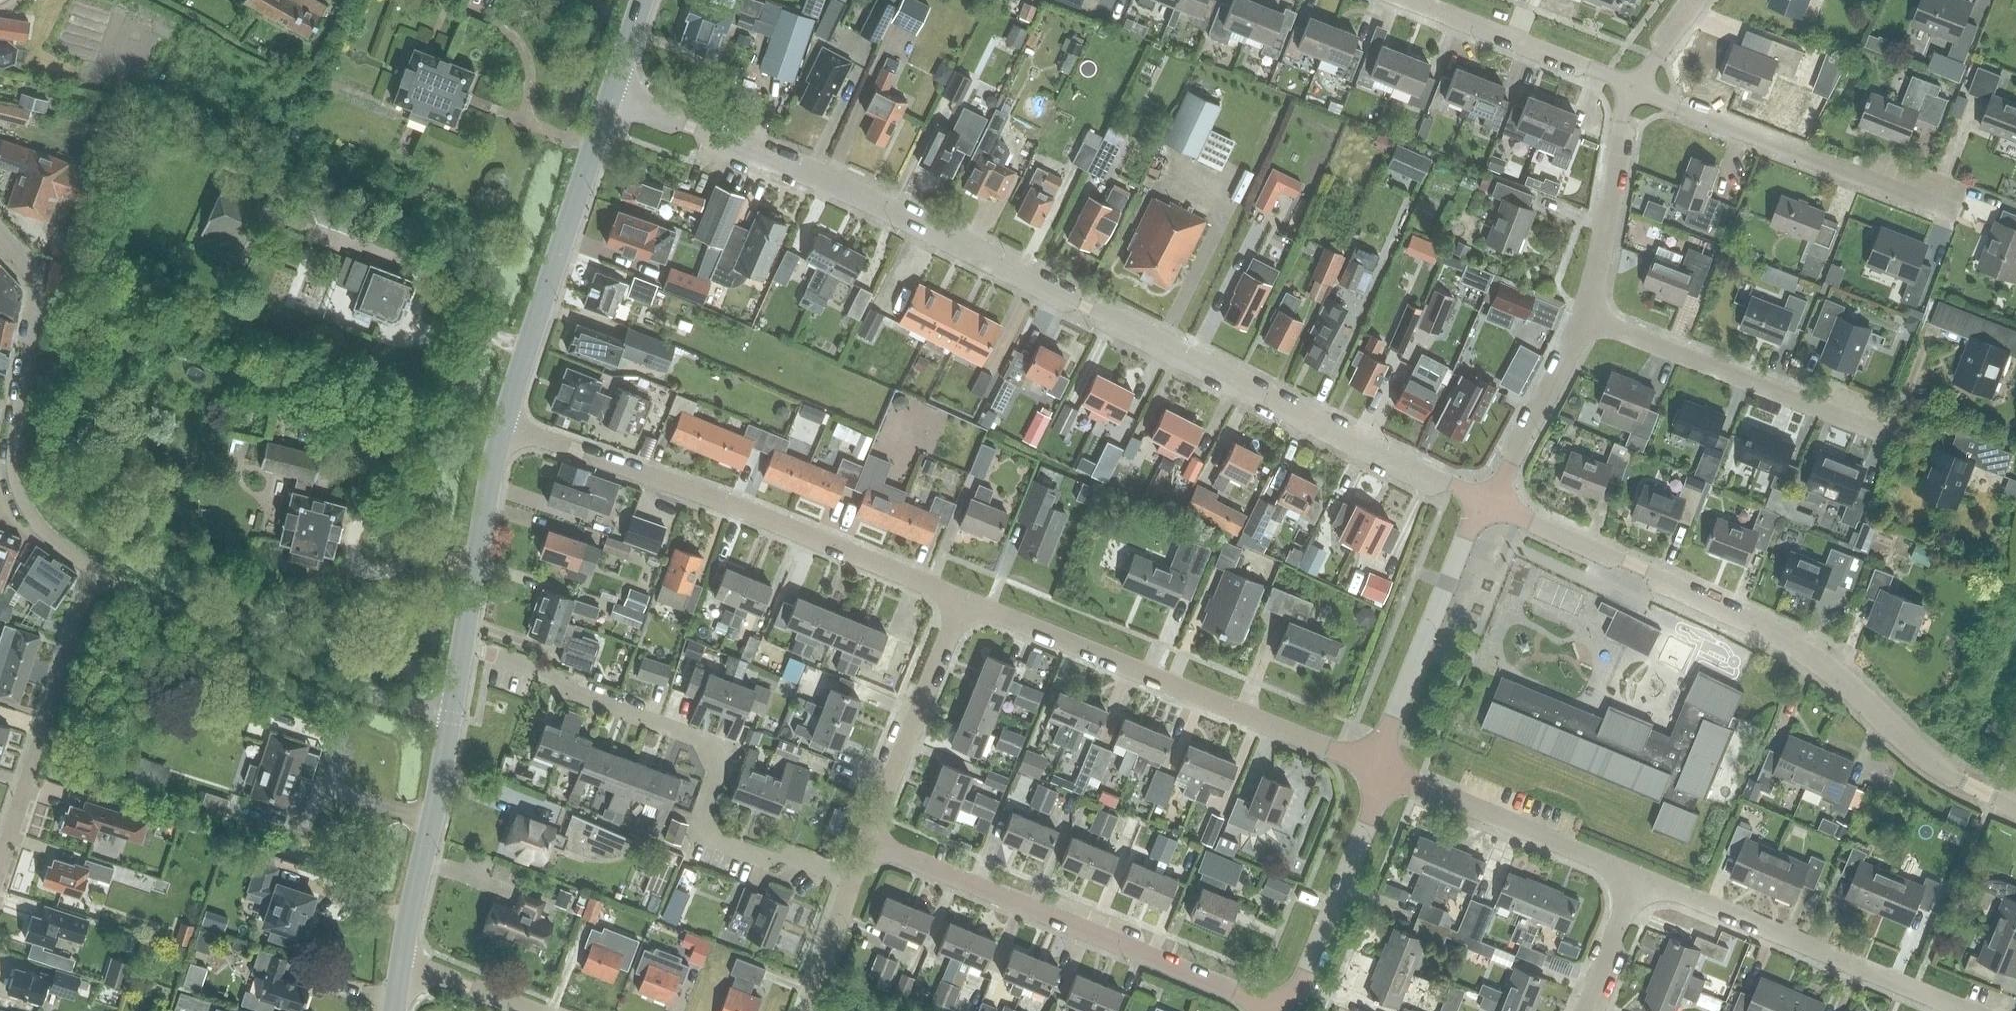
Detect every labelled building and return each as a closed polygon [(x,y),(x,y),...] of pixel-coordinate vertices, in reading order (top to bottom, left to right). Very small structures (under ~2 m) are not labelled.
[(326,6),(316,0),(243,0),(243,1),(309,38),(322,15),(321,14),(326,6)] [(763,4),(753,0),(736,0),(733,10),(719,5),(717,9),(693,0),(687,18),(688,19),(680,43),(696,48),(695,49),(713,56),(722,31),(727,33),(731,22),(750,29),(754,18),(757,19),(763,4)] [(839,0),(830,0),(814,33),(824,38),(842,2),(839,0)] [(886,0),(874,0),(857,33),(876,42),(896,5),(886,0)] [(918,33),(930,8),(914,0),(903,0),(893,21),(918,33)] [(1137,4),(1152,10),(1156,0),(1138,0),(1137,4)] [(1216,0),(1177,0),(1175,6),(1173,5),(1166,24),(1173,27),(1181,8),(1193,13),(1189,24),(1204,30),(1216,0)] [(1259,4),(1249,0),(1233,0),(1230,6),(1221,2),(1209,32),(1210,38),(1227,45),(1230,37),(1244,43),(1247,35),(1247,34),(1259,4)] [(1620,9),(1623,0),(1596,0),(1620,9)] [(1770,5),(1802,17),(1808,0),(1771,0),(1770,5)] [(1914,26),(1954,41),(1948,56),(1963,62),(1977,26),(1962,21),(1970,2),(1964,0),(1924,0),(1914,26)] [(1035,6),(1025,2),(1019,18),(1029,21),(1035,6)] [(1276,58),(1288,28),(1278,24),(1283,13),(1259,4),(1247,34),(1247,35),(1265,42),(1261,52),(1276,58)] [(782,10),(766,56),(797,67),(813,20),(782,10)] [(31,21),(0,17),(0,35),(28,39),(31,21)] [(1321,57),(1333,26),(1309,17),(1305,28),(1295,24),(1283,54),(1298,60),(1303,49),(1321,57)] [(1122,27),(1130,30),(1134,21),(1126,18),(1122,27)] [(1013,25),(1005,42),(1020,49),(1028,31),(1013,25)] [(1333,26),(1321,57),(1340,64),(1335,75),(1350,81),(1362,51),(1353,47),(1357,36),(1333,26)] [(3,66),(14,62),(16,48),(7,41),(0,39),(0,65),(3,66)] [(1794,78),(1804,52),(1773,39),(1766,56),(1735,44),(1722,77),(1765,94),(1774,70),(1794,78)] [(1065,51),(1078,57),(1083,46),(1070,40),(1065,51)] [(1393,85),(1405,55),(1381,45),(1377,57),(1367,53),(1355,83),(1370,89),(1375,78),(1393,85)] [(835,95),(852,62),(823,47),(806,80),(809,82),(799,102),(821,113),(832,93),(835,95)] [(453,124),(474,72),(414,48),(407,67),(406,66),(400,82),(401,83),(394,101),(412,108),(409,117),(426,123),(429,115),(453,124)] [(1829,54),(1825,65),(1842,72),(1848,61),(1829,54)] [(1423,109),(1434,79),(1425,76),(1429,64),(1405,55),(1393,85),(1412,92),(1407,103),(1423,109)] [(895,126),(907,102),(886,92),(895,73),(899,63),(887,57),(882,67),(873,86),(877,88),(866,112),(875,116),(865,136),(884,145),(894,125),(895,126)] [(1945,62),(1940,75),(1959,82),(1964,69),(1945,62)] [(1468,107),(1480,77),(1455,67),(1451,79),(1441,75),(1430,105),(1445,111),(1449,100),(1466,107),(1468,107)] [(1994,95),(2001,76),(1978,67),(1968,93),(1990,102),(1980,127),(2015,140),(2015,104),(1994,95)] [(971,78),(952,69),(940,95),(958,103),(971,78)] [(1948,100),(1937,96),(1941,86),(1913,75),(1902,104),(1873,93),(1860,125),(1906,142),(1915,117),(1938,126),(1948,100)] [(1497,131),(1509,101),(1499,98),(1503,86),(1480,77),(1468,107),(1466,107),(1462,118),(1471,122),(1475,114),(1484,118),(1482,125),(1497,131)] [(1220,106),(1186,90),(1161,142),(1195,158),(1220,106)] [(48,100),(20,92),(17,104),(44,112),(48,100)] [(1535,146),(1552,105),(1528,96),(1523,107),(1514,103),(1502,133),(1535,146)] [(1327,109),(1339,113),(1342,105),(1330,101),(1327,109)] [(32,108),(11,104),(11,105),(0,103),(0,116),(27,124),(32,108)] [(1566,169),(1581,129),(1571,126),(1576,114),(1552,105),(1535,146),(1554,154),(1550,163),(1566,169)] [(932,136),(919,163),(940,173),(941,171),(951,177),(964,152),(969,155),(977,137),(986,118),(964,107),(952,131),(939,124),(932,136)] [(1001,134),(1000,133),(1007,119),(994,112),(966,168),(972,171),(964,186),(986,197),(989,191),(1002,197),(1014,172),(1002,166),(1009,152),(1005,142),(998,139),(1001,134)] [(1102,138),(1087,130),(1070,163),(1086,171),(1102,138)] [(1113,157),(1118,146),(1102,138),(1086,171),(1097,177),(1109,155),(1113,157)] [(96,172),(1,140),(1,141),(0,144),(0,165),(19,172),(7,207),(48,221),(48,220),(57,223),(64,202),(84,209),(96,172)] [(1429,159),(1395,144),(1385,166),(1420,180),(1429,159)] [(1504,160),(1490,155),(1485,169),(1499,174),(1504,160)] [(1708,231),(1719,200),(1708,196),(1718,170),(1691,160),(1677,197),(1692,203),(1684,222),(1708,231)] [(1053,198),(1062,179),(1037,166),(1023,194),(1026,196),(1017,213),(1040,224),(1053,198)] [(1273,168),(1255,204),(1270,212),(1280,191),(1288,175),(1273,168)] [(701,211),(705,199),(630,173),(621,198),(654,209),(659,196),(701,211)] [(241,252),(267,194),(227,176),(201,234),(241,252)] [(1527,176),(1524,184),(1540,190),(1543,182),(1527,176)] [(1528,228),(1534,212),(1528,209),(1533,195),(1497,181),(1491,196),(1502,200),(1486,241),(1516,253),(1526,227),(1528,228)] [(722,248),(743,196),(716,184),(694,237),(722,248)] [(1090,250),(1096,237),(1104,241),(1128,195),(1112,188),(1104,204),(1089,196),(1067,238),(1090,250)] [(1838,223),(1823,217),(1825,212),(1782,195),(1771,224),(1813,240),(1801,271),(1817,278),(1824,259),(1838,223)] [(1183,265),(1206,221),(1169,202),(1168,205),(1153,197),(1127,248),(1131,250),(1124,265),(1140,273),(1139,275),(1151,281),(1151,279),(1167,288),(1179,263),(1183,265)] [(2004,210),(1998,225),(1994,224),(1979,264),(2015,278),(2015,215),(2004,210)] [(633,252),(664,263),(675,231),(656,225),(656,224),(619,211),(614,224),(613,224),(606,243),(620,247),(620,248),(633,253),(633,252)] [(762,281),(786,224),(777,220),(779,215),(769,211),(767,215),(758,212),(750,231),(733,224),(709,279),(725,285),(729,286),(733,286),(736,285),(740,283),(743,280),(744,278),(746,274),(762,281)] [(1917,306),(1932,267),(1918,262),(1925,244),(1885,228),(1870,265),(1909,280),(1902,300),(1917,306)] [(808,309),(841,244),(818,232),(804,259),(817,266),(798,303),(808,309)] [(1419,256),(1418,258),(1433,265),(1441,247),(1426,240),(1421,250),(1419,256)] [(1471,247),(1458,241),(1453,253),(1465,259),(1471,247)] [(851,283),(865,257),(841,244),(808,309),(819,314),(838,277),(851,283)] [(1322,246),(1310,276),(1314,278),(1326,284),(1328,284),(1341,254),(1339,253),(1328,249),(1322,246)] [(1701,288),(1710,264),(1713,257),(1690,248),(1682,269),(1678,267),(1682,255),(1659,246),(1643,285),(1669,295),(1667,300),(1681,305),(1690,284),(1701,288)] [(799,256),(785,249),(770,279),(784,286),(799,256)] [(1463,271),(1467,263),(1449,255),(1445,264),(1463,271)] [(1244,273),(1246,274),(1237,293),(1235,292),(1229,302),(1231,303),(1223,318),(1245,329),(1253,314),(1255,315),(1277,270),(1252,257),(1244,273)] [(1364,266),(1347,259),(1337,282),(1354,289),(1364,266)] [(67,273),(69,263),(52,260),(50,270),(67,273)] [(370,265),(369,270),(350,262),(342,285),(360,292),(354,307),(391,321),(400,317),(406,299),(409,300),(416,282),(370,265)] [(11,349),(16,322),(22,291),(21,287),(0,264),(0,345),(11,349)] [(696,276),(670,266),(661,289),(702,304),(710,281),(707,280),(696,276)] [(64,293),(67,273),(50,270),(46,290),(64,293)] [(615,316),(626,283),(619,280),(596,272),(584,306),(607,314),(615,316)] [(657,285),(633,276),(626,295),(649,304),(657,285)] [(1533,296),(1497,282),(1488,305),(1524,319),(1533,296)] [(946,298),(919,284),(899,323),(926,337),(946,298)] [(872,293),(859,287),(845,314),(858,320),(872,293)] [(1438,335),(1454,298),(1434,289),(1418,327),(1438,335)] [(1300,299),(1295,297),(1284,291),(1276,309),(1275,309),(1270,320),(1272,321),(1264,338),(1287,350),(1302,321),(1292,317),(1300,299)] [(1795,332),(1807,301),(1790,294),(1784,308),(1754,296),(1741,329),(1779,343),(1785,328),(1795,332)] [(926,337),(953,350),(973,311),(946,298),(926,337)] [(1857,370),(1872,332),(1840,320),(1845,306),(1826,299),(1816,325),(1834,332),(1824,357),(1857,370)] [(2015,356),(2015,330),(1939,300),(1930,322),(1970,337),(1956,373),(1954,378),(1994,393),(2009,353),(2015,356)] [(1349,330),(1337,324),(1344,310),(1326,301),(1311,331),(1316,334),(1303,359),(1329,371),(1349,330)] [(1388,347),(1403,354),(1422,310),(1407,303),(1388,347)] [(871,340),(884,315),(870,308),(857,333),(871,340)] [(973,311),(953,350),(981,364),(1000,325),(973,311)] [(1915,331),(1920,319),(1907,315),(1904,321),(1907,328),(1915,331)] [(689,331),(692,322),(680,318),(677,327),(689,331)] [(667,371),(675,346),(628,328),(623,341),(577,324),(568,350),(614,367),(620,353),(667,371)] [(1372,394),(1387,365),(1374,358),(1383,341),(1372,336),(1363,353),(1356,349),(1350,362),(1357,366),(1349,382),(1372,394)] [(0,345),(0,371),(6,373),(11,349),(0,345)] [(1026,373),(1020,385),(1029,390),(1035,377),(1050,385),(1046,392),(1057,398),(1067,378),(1056,372),(1064,357),(1039,345),(1032,359),(1026,373)] [(1422,419),(1434,395),(1433,395),(1440,381),(1448,367),(1421,354),(1407,382),(1395,405),(1422,419)] [(919,356),(913,367),(923,372),(928,361),(919,356)] [(644,423),(652,404),(641,399),(641,397),(618,388),(614,397),(598,391),(602,381),(567,367),(551,408),(559,411),(554,423),(561,426),(566,414),(586,422),(590,413),(601,417),(600,421),(627,432),(633,418),(644,423)] [(1448,367),(1440,381),(1446,384),(1453,370),(1448,367)] [(1649,439),(1659,414),(1647,409),(1654,390),(1633,381),(1634,379),(1613,371),(1607,386),(1610,387),(1603,406),(1636,419),(1631,432),(1649,439)] [(1097,419),(1114,383),(1096,374),(1082,403),(1092,408),(1089,415),(1097,419)] [(1461,376),(1449,399),(1435,426),(1462,439),(1474,416),(1479,419),(1496,387),(1476,377),(1473,382),(1461,376)] [(1015,383),(1003,377),(989,406),(1000,412),(1015,383)] [(1119,421),(1133,392),(1114,383),(1097,419),(1104,423),(1108,416),(1119,421)] [(717,426),(691,416),(697,402),(675,393),(667,413),(680,418),(671,440),(706,454),(717,426)] [(906,397),(902,395),(894,398),(892,402),(894,408),(899,410),(906,407),(908,402),(906,397)] [(1712,484),(1729,439),(1718,435),(1725,415),(1686,400),(1674,432),(1706,444),(1694,476),(1706,482),(1706,481),(1712,484)] [(1077,410),(1063,403),(1050,428),(1064,435),(1077,410)] [(809,419),(813,408),(804,404),(800,415),(809,419)] [(778,408),(775,415),(777,419),(782,422),(786,420),(790,412),(788,407),(783,405),(778,408)] [(1042,407),(1039,411),(1049,416),(1051,412),(1042,407)] [(1165,454),(1183,418),(1165,408),(1150,437),(1161,443),(1157,450),(1165,454)] [(988,409),(980,424),(989,429),(997,414),(988,409)] [(1187,456),(1201,427),(1183,418),(1165,454),(1173,457),(1176,450),(1187,456)] [(761,451),(769,432),(748,424),(743,437),(717,426),(706,454),(741,468),(750,446),(761,451)] [(1789,493),(1798,468),(1787,464),(1794,444),(1773,436),(1774,434),(1753,426),(1747,440),(1750,441),(1743,460),(1776,473),(1771,486),(1789,493)] [(799,492),(810,464),(784,453),(789,440),(769,432),(761,451),(772,455),(763,477),(799,492)] [(861,433),(856,445),(852,454),(863,459),(872,438),(861,433)] [(1958,504),(1974,465),(2004,476),(2013,454),(1958,433),(1949,455),(1935,450),(1919,489),(1958,504)] [(1140,440),(1130,435),(1121,454),(1131,459),(1140,440)] [(341,523),(345,505),(309,496),(313,480),(314,481),(320,455),(267,441),(260,466),(298,476),(293,492),(293,491),(288,509),(287,509),(283,524),(284,524),(280,542),(293,546),(290,556),(292,560),(314,566),(317,563),(320,553),(333,556),(337,538),(338,538),(342,524),(341,523)] [(1105,483),(1123,449),(1107,441),(1095,464),(1082,457),(1076,468),(1105,483)] [(995,448),(980,442),(968,473),(982,479),(995,448)] [(1245,482),(1259,456),(1234,443),(1220,469),(1221,470),(1213,486),(1223,491),(1231,475),(1245,482)] [(1607,479),(1620,484),(1633,450),(1615,443),(1606,465),(1573,451),(1560,483),(1600,498),(1607,479)] [(1856,485),(1864,467),(1824,451),(1809,488),(1810,489),(1807,498),(1820,503),(1823,494),(1848,504),(1841,522),(1856,527),(1870,491),(1856,485)] [(856,515),(891,529),(903,501),(906,492),(883,483),(891,463),(868,454),(863,466),(854,488),(865,493),(856,515)] [(1173,462),(1162,456),(1157,467),(1168,473),(1173,462)] [(1182,475),(1194,481),(1203,463),(1192,457),(1182,475)] [(854,488),(863,466),(842,458),(836,474),(810,464),(799,492),(834,506),(843,484),(854,488)] [(931,475),(936,463),(926,460),(921,471),(931,475)] [(619,484),(589,474),(589,472),(563,463),(556,482),(555,481),(547,502),(584,514),(587,506),(602,511),(606,500),(613,502),(619,484)] [(1309,498),(1316,485),(1291,472),(1277,500),(1274,506),(1259,498),(1243,530),(1259,538),(1269,517),(1280,522),(1288,505),(1302,512),(1300,516),(1313,523),(1321,507),(1320,504),(1309,498)] [(1706,482),(1694,476),(1688,474),(1679,497),(1645,485),(1633,516),(1638,518),(1636,523),(1655,531),(1657,525),(1673,531),(1680,513),(1693,518),(1706,482)] [(2009,478),(2003,493),(2015,497),(2015,480),(2009,478)] [(1030,523),(1018,552),(1019,553),(1019,551),(1046,562),(1045,563),(1046,564),(1066,514),(1052,508),(1059,492),(1033,482),(1032,487),(1020,515),(1018,519),(1030,523)] [(997,538),(1007,513),(987,505),(993,490),(979,484),(973,499),(971,498),(959,527),(981,536),(982,532),(997,538)] [(1235,533),(1244,515),(1214,499),(1216,494),(1197,485),(1186,507),(1235,533)] [(947,526),(956,504),(935,495),(928,512),(903,501),(891,529),(927,543),(936,521),(947,526)] [(1795,514),(1800,500),(1788,496),(1780,514),(1793,519),(1795,514)] [(1356,546),(1373,513),(1356,505),(1354,509),(1343,503),(1333,523),(1344,529),(1339,538),(1356,546)] [(1753,546),(1766,550),(1779,514),(1761,506),(1752,530),(1719,518),(1707,550),(1746,564),(1753,546)] [(1388,551),(1398,531),(1388,526),(1390,522),(1373,513),(1356,546),(1373,555),(1377,546),(1388,551)] [(664,527),(633,516),(624,540),(655,551),(664,527)] [(0,530),(0,591),(1,591),(22,539),(0,530)] [(595,548),(596,546),(549,530),(540,555),(571,565),(568,575),(583,580),(587,569),(591,571),(598,549),(595,548)] [(1237,544),(1253,550),(1259,538),(1243,530),(1237,544)] [(630,545),(606,536),(601,551),(625,559),(630,545)] [(1127,552),(1119,571),(1127,574),(1122,586),(1172,606),(1177,595),(1190,600),(1200,575),(1211,549),(1180,536),(1168,567),(1135,554),(1135,555),(1127,552)] [(1935,550),(1917,541),(1910,558),(1928,566),(1935,550)] [(1240,641),(1263,585),(1232,572),(1241,548),(1225,542),(1215,566),(1225,571),(1203,626),(1240,641)] [(1315,575),(1327,552),(1309,543),(1297,567),(1315,575)] [(64,592),(77,573),(36,546),(26,562),(64,592)] [(1297,567),(1304,552),(1293,547),(1292,551),(1290,550),(1284,561),(1297,567)] [(657,600),(693,613),(702,587),(693,583),(702,558),(676,548),(657,600)] [(1861,560),(1850,555),(1831,548),(1825,564),(1792,551),(1779,583),(1819,598),(1826,579),(1839,584),(1850,589),(1861,560)] [(26,562),(25,564),(20,562),(0,598),(0,618),(8,620),(13,604),(8,602),(16,589),(34,604),(29,610),(46,618),(47,617),(51,604),(55,606),(64,592),(26,562)] [(1912,640),(1925,609),(1912,604),(1913,602),(1887,592),(1894,575),(1875,567),(1864,596),(1877,601),(1868,623),(1912,640)] [(737,604),(749,577),(726,568),(715,595),(736,604),(737,604)] [(1391,581),(1368,571),(1358,594),(1381,604),(1391,581)] [(760,614),(771,586),(749,577),(737,604),(736,604),(733,612),(734,612),(729,625),(737,629),(742,616),(744,617),(747,608),(760,614)] [(623,605),(643,612),(650,596),(630,588),(623,605)] [(595,618),(599,607),(544,589),(536,611),(566,621),(570,610),(595,618)] [(1284,592),(1276,612),(1290,618),(1275,655),(1289,661),(1291,655),(1318,666),(1322,654),(1337,660),(1343,644),(1329,638),(1302,627),(1312,603),(1284,592)] [(800,655),(820,606),(798,597),(794,606),(783,601),(774,624),(785,628),(786,624),(796,629),(793,638),(795,638),(790,651),(800,655)] [(1613,618),(1605,635),(1649,656),(1661,630),(1602,601),(1597,610),(1613,618)] [(643,613),(613,602),(607,617),(637,628),(643,613)] [(831,643),(842,615),(820,606),(800,655),(808,658),(813,646),(814,646),(818,637),(831,643)] [(1376,619),(1373,608),(1363,606),(1355,614),(1358,624),(1368,627),(1376,619)] [(734,612),(733,612),(724,608),(719,621),(729,625),(734,612)] [(562,633),(566,621),(536,611),(528,634),(566,647),(561,660),(590,670),(599,645),(575,637),(562,633)] [(853,652),(864,624),(842,615),(831,643),(842,647),(834,669),(844,673),(853,652)] [(725,635),(729,626),(717,621),(714,630),(725,635)] [(887,633),(864,624),(853,652),(844,673),(852,676),(861,655),(875,661),(871,671),(884,676),(896,648),(890,645),(893,638),(886,635),(887,633)] [(40,636),(6,625),(0,644),(0,647),(33,658),(40,636)] [(759,640),(748,635),(739,657),(750,662),(759,640)] [(689,641),(684,653),(699,659),(704,646),(689,641)] [(33,658),(0,647),(0,671),(26,680),(33,658)] [(1041,654),(1029,649),(1023,664),(1035,669),(1041,654)] [(720,712),(740,659),(729,655),(725,665),(727,666),(723,678),(709,672),(710,671),(695,665),(685,693),(699,698),(689,722),(699,726),(706,707),(720,712)] [(1009,680),(1015,666),(987,655),(978,678),(1005,689),(1009,680)] [(671,665),(642,656),(635,676),(664,686),(671,665)] [(761,713),(770,690),(755,685),(754,689),(740,684),(748,662),(740,659),(720,712),(733,717),(726,736),(736,740),(747,708),(761,713)] [(884,676),(871,671),(862,667),(858,677),(880,686),(884,676)] [(1481,727),(1663,802),(1652,828),(1688,843),(1700,813),(1692,810),(1698,796),(1706,799),(1734,729),(1725,725),(1727,720),(1730,721),(1744,692),(1699,670),(1685,699),(1687,701),(1669,744),(1649,736),(1654,724),(1609,705),(1604,717),(1502,676),(1481,727)] [(26,680),(0,671),(0,696),(18,702),(26,680)] [(603,673),(597,671),(594,677),(600,680),(603,673)] [(840,676),(836,687),(850,692),(854,682),(840,676)] [(1005,689),(978,678),(969,700),(997,711),(1005,689)] [(1016,693),(1039,702),(1043,693),(1009,680),(1005,689),(1016,693)] [(850,724),(860,700),(831,688),(823,707),(807,700),(803,709),(820,715),(821,712),(850,724)] [(679,706),(683,695),(671,691),(667,702),(679,706)] [(1073,724),(1082,701),(1059,691),(1050,715),(1048,719),(1059,724),(1052,740),(1064,745),(1073,724)] [(1035,712),(1039,702),(1016,693),(1013,703),(1035,712)] [(988,733),(997,711),(969,700),(960,721),(988,733)] [(1096,734),(1106,710),(1082,701),(1073,724),(1064,745),(1075,750),(1081,735),(1093,740),(1096,734)] [(557,762),(575,714),(566,711),(560,728),(545,722),(534,754),(557,762)] [(840,748),(850,724),(821,712),(820,715),(814,730),(797,724),(794,732),(811,739),(812,737),(840,748)] [(589,744),(590,745),(592,739),(577,734),(583,717),(575,714),(557,762),(579,770),(580,770),(589,744)] [(1733,715),(1728,727),(1735,730),(1740,718),(1733,715)] [(1131,769),(1147,727),(1124,718),(1115,741),(1125,746),(1115,771),(1127,775),(1130,768),(1131,769)] [(979,755),(988,733),(960,721),(951,744),(979,755)] [(9,727),(0,724),(0,757),(9,727)] [(1025,737),(1003,728),(1002,727),(998,737),(1021,746),(1025,737)] [(1161,760),(1171,737),(1147,727),(1131,769),(1141,773),(1145,761),(1157,766),(1160,760),(1161,760)] [(760,732),(748,728),(743,740),(756,744),(760,732)] [(300,775),(312,778),(319,755),(308,751),(310,743),(270,730),(259,766),(250,763),(244,781),(253,784),(248,799),(288,812),(300,775)] [(1806,787),(1822,748),(1791,735),(1783,755),(1770,749),(1757,781),(1749,777),(1742,795),(1756,801),(1761,789),(1770,793),(1774,783),(1773,782),(1776,774),(1806,787)] [(809,746),(823,752),(826,742),(812,737),(811,739),(809,746)] [(1017,756),(1021,746),(998,737),(994,747),(1017,756)] [(797,761),(801,749),(779,741),(774,752),(797,761)] [(1090,775),(1102,746),(1090,741),(1070,790),(1081,795),(1089,775),(1090,775)] [(612,753),(590,745),(589,744),(580,770),(579,770),(567,802),(577,806),(581,795),(580,795),(586,779),(600,784),(612,753)] [(1194,799),(1212,754),(1189,744),(1177,774),(1188,778),(1182,794),(1194,799)] [(1102,746),(1090,775),(1099,779),(1111,750),(1102,746)] [(754,805),(766,774),(752,769),(758,752),(749,748),(731,797),(754,805)] [(1046,757),(1025,748),(1016,769),(1037,778),(1046,757)] [(1846,813),(1857,786),(1844,780),(1852,761),(1822,748),(1806,787),(1835,799),(1832,807),(1846,813)] [(616,811),(634,761),(612,753),(600,784),(614,789),(607,808),(616,811)] [(1226,787),(1235,763),(1212,754),(1194,799),(1205,803),(1210,791),(1222,796),(1226,787)] [(645,801),(657,769),(634,761),(616,811),(624,815),(631,795),(645,801)] [(777,814),(781,803),(796,809),(810,771),(786,762),(780,779),(766,774),(754,805),(777,814)] [(962,797),(971,774),(943,763),(934,786),(962,797)] [(1155,802),(1167,773),(1155,768),(1142,797),(1155,802)] [(661,828),(680,778),(657,769),(645,801),(659,806),(652,825),(661,828)] [(1007,777),(988,769),(982,783),(1001,791),(1007,777)] [(1167,773),(1155,802),(1164,806),(1176,777),(1167,773)] [(1276,822),(1290,786),(1263,775),(1252,803),(1237,797),(1227,821),(1245,828),(1251,812),(1276,822)] [(1037,810),(1047,787),(1037,783),(1027,806),(1037,810)] [(974,802),(962,797),(934,786),(925,808),(953,819),(957,808),(969,813),(969,812),(974,802)] [(1047,787),(1037,810),(1047,814),(1056,790),(1047,787)] [(228,799),(204,792),(201,804),(224,811),(228,799)] [(974,802),(995,810),(999,800),(978,792),(974,802)] [(140,843),(147,821),(84,802),(82,809),(71,805),(68,812),(66,812),(60,829),(93,840),(97,829),(140,843)] [(969,812),(991,821),(995,810),(974,802),(969,812)] [(1946,820),(1965,827),(1971,811),(1953,803),(1946,820)] [(1098,835),(1108,812),(1097,807),(1088,830),(1097,834),(1098,835)] [(602,817),(613,821),(615,812),(605,808),(602,817)] [(832,818),(843,822),(846,812),(835,808),(832,818)] [(1023,848),(1034,821),(1012,811),(1001,839),(1023,848)] [(1108,812),(1098,835),(1107,839),(1117,815),(1108,812)] [(1223,817),(1210,812),(1198,841),(1211,846),(1223,817)] [(626,848),(629,840),(631,841),(632,839),(572,814),(563,835),(553,831),(542,826),(542,824),(529,819),(528,821),(517,817),(506,846),(518,851),(516,858),(528,862),(530,855),(543,860),(548,844),(563,850),(566,842),(600,855),(609,855),(618,854),(626,848)] [(1138,820),(1128,816),(1120,835),(1130,839),(1138,820)] [(688,824),(670,817),(662,839),(680,845),(688,824)] [(922,817),(918,827),(932,832),(936,822),(922,817)] [(1850,825),(1835,819),(1829,833),(1844,840),(1850,825)] [(1045,858),(1057,830),(1034,821),(1023,848),(1045,858)] [(1762,890),(1779,851),(1749,839),(1752,830),(1738,825),(1727,852),(1740,857),(1732,877),(1762,890)] [(1158,860),(1168,837),(1157,832),(1147,855),(1157,859),(1158,860)] [(1237,843),(1218,835),(1213,849),(1232,856),(1237,843)] [(1094,845),(1093,845),(1072,836),(1060,864),(1083,873),(1094,845)] [(1441,879),(1454,847),(1445,844),(1444,846),(1420,836),(1408,866),(1423,872),(1412,897),(1424,902),(1430,905),(1441,879)] [(1176,879),(1161,873),(1165,862),(1167,863),(1176,840),(1168,837),(1158,860),(1157,859),(1153,870),(1154,870),(1142,898),(1165,907),(1176,879)] [(1094,845),(1083,873),(1105,882),(1117,855),(1094,845)] [(1474,893),(1486,863),(1462,853),(1463,851),(1454,847),(1441,879),(1442,880),(1438,890),(1456,897),(1460,887),(1474,893)] [(1878,911),(1893,873),(1864,861),(1867,852),(1853,847),(1842,874),(1855,880),(1847,899),(1878,911)] [(1225,932),(1237,901),(1221,895),(1226,882),(1234,885),(1243,865),(1206,850),(1197,870),(1203,872),(1197,886),(1202,888),(1190,917),(1225,932)] [(1814,889),(1826,861),(1812,855),(1808,863),(1779,851),(1762,890),(1793,903),(1801,883),(1814,889)] [(109,883),(114,868),(86,859),(84,866),(74,863),(73,864),(54,858),(52,866),(49,865),(43,883),(61,889),(61,891),(79,897),(86,875),(109,883)] [(1154,870),(1153,870),(1131,861),(1120,888),(1142,898),(1154,870)] [(301,936),(314,896),(278,883),(277,885),(272,884),(277,869),(258,862),(246,898),(260,903),(261,899),(271,903),(264,923),(273,926),(270,938),(288,944),(292,933),(301,936)] [(1287,896),(1293,879),(1270,871),(1265,888),(1287,896)] [(1526,929),(1544,886),(1533,882),(1533,884),(1508,873),(1503,885),(1505,885),(1497,904),(1520,913),(1516,925),(1526,929)] [(1929,910),(1940,883),(1926,877),(1923,885),(1893,873),(1878,911),(1908,924),(1916,905),(1929,910)] [(2002,880),(1999,879),(1996,879),(1993,879),(1990,879),(1987,880),(1985,880),(1983,879),(1980,888),(2004,898),(1991,927),(2015,937),(2015,886),(2002,881),(2002,880)] [(1573,913),(1578,902),(1553,892),(1554,890),(1544,886),(1526,929),(1515,956),(1541,966),(1545,955),(1529,949),(1541,922),(1564,931),(1572,913),(1573,913)] [(571,893),(559,888),(552,904),(565,909),(571,893)] [(675,888),(662,918),(676,924),(689,894),(675,888)] [(771,946),(788,905),(763,895),(763,896),(757,894),(757,893),(745,888),(736,909),(755,917),(747,936),(771,946)] [(1410,892),(1403,889),(1399,900),(1406,902),(1410,892)] [(544,943),(551,924),(536,918),(543,902),(521,894),(515,910),(494,902),(483,931),(500,937),(501,934),(528,945),(531,938),(544,943)] [(602,901),(589,896),(581,917),(594,922),(602,901)] [(892,946),(909,905),(886,896),(875,924),(885,928),(880,941),(892,946)] [(1483,904),(1471,899),(1458,931),(1450,928),(1447,936),(1466,944),(1469,937),(1470,937),(1483,904)] [(1445,910),(1430,905),(1424,902),(1418,917),(1439,925),(1439,923),(1445,910)] [(1470,937),(1480,942),(1493,909),(1483,904),(1470,937)] [(920,942),(931,914),(909,905),(892,946),(902,950),(907,937),(920,942)] [(53,947),(57,934),(81,941),(87,920),(52,909),(48,920),(33,915),(25,938),(33,941),(44,945),(53,947)] [(1450,928),(1439,923),(1439,925),(1418,917),(1414,928),(1417,929),(1415,935),(1396,928),(1386,951),(1384,950),(1380,961),(1412,973),(1425,940),(1442,947),(1447,936),(1450,928)] [(193,926),(180,922),(174,941),(187,945),(193,926)] [(950,922),(938,950),(949,954),(944,967),(956,972),(961,959),(972,931),(950,922)] [(591,948),(582,969),(612,981),(618,966),(627,970),(638,940),(605,927),(603,933),(592,928),(585,946),(591,948)] [(1991,927),(1979,957),(1971,954),(1965,968),(1993,979),(1998,966),(2015,973),(2015,937),(1991,927)] [(215,933),(199,928),(192,949),(208,954),(215,933)] [(961,959),(956,972),(964,975),(969,962),(983,968),(995,940),(972,931),(961,959)] [(710,941),(698,936),(688,961),(700,966),(710,941)] [(1494,948),(1480,942),(1470,937),(1469,937),(1466,944),(1465,947),(1490,958),(1494,948)] [(1721,962),(1726,949),(1695,937),(1690,949),(1678,944),(1678,943),(1669,939),(1659,963),(1657,962),(1653,973),(1699,992),(1703,981),(1689,975),(1698,953),(1721,962)] [(33,941),(28,957),(39,961),(43,949),(44,945),(33,941)] [(1581,948),(1561,941),(1558,950),(1577,958),(1581,948)] [(635,972),(644,975),(638,991),(668,1003),(676,981),(682,983),(689,966),(679,962),(681,957),(655,947),(653,952),(644,948),(635,972)] [(1024,985),(1035,957),(1013,948),(1002,975),(1014,981),(1024,985)] [(309,988),(281,978),(287,958),(272,953),(259,949),(251,974),(264,978),(259,995),(245,990),(241,1004),(262,1010),(272,1010),(275,1003),(300,1010),(301,1010),(309,988)] [(878,979),(887,957),(876,952),(867,975),(878,979)] [(132,963),(110,956),(102,982),(124,988),(132,963)] [(765,969),(736,957),(730,973),(736,976),(731,987),(730,987),(721,1010),(755,1010),(760,998),(749,994),(754,982),(759,985),(765,969)] [(887,957),(878,979),(887,983),(896,960),(887,957)] [(1047,994),(1058,966),(1035,957),(1024,985),(1034,989),(1047,994)] [(1398,1007),(1412,973),(1380,961),(1376,971),(1378,972),(1369,995),(1398,1007)] [(206,967),(189,962),(181,988),(194,993),(196,987),(199,988),(206,967)] [(54,977),(40,972),(39,975),(25,970),(25,971),(15,968),(7,992),(41,1004),(46,990),(73,999),(80,978),(56,970),(54,977)] [(1544,980),(1535,976),(1534,977),(1514,969),(1504,993),(1482,984),(1478,994),(1483,996),(1521,1010),(1534,1010),(1536,1004),(1534,1004),(1544,980)] [(914,978),(901,973),(893,992),(906,997),(914,978)] [(1699,992),(1653,973),(1648,984),(1651,985),(1641,1009),(1646,1010),(1674,1010),(1680,996),(1695,1002),(1699,992)] [(1099,983),(1076,974),(1065,1001),(1077,1006),(1074,1010),(1086,1010),(1087,1010),(1099,983)] [(940,978),(931,1001),(932,1001),(942,1005),(951,983),(940,978)] [(1792,991),(1761,978),(1753,998),(1740,993),(1733,1010),(1784,1010),(1792,991)] [(1021,993),(1024,985),(1014,981),(1009,993),(1020,998),(1022,994),(1021,993)] [(951,983),(942,1005),(951,1009),(960,986),(951,983)] [(1121,992),(1099,983),(1087,1010),(1086,1010),(1113,1010),(1121,992)] [(1030,998),(1034,989),(1024,985),(1021,993),(1022,994),(1030,998)] [(1449,988),(1445,999),(1460,1005),(1465,991),(1450,986),(1449,988)] [(1823,1004),(1792,991),(1784,1010),(1820,1010),(1823,1004)] [(218,1008),(219,1004),(181,992),(175,1010),(226,1010),(218,1008)] [(1704,1007),(1708,996),(1701,993),(1696,1004),(1704,1007)] [(1483,996),(1479,1007),(1489,1010),(1521,1010),(1483,996)] [(997,1008),(982,1002),(978,1010),(995,1010),(997,1008)]
